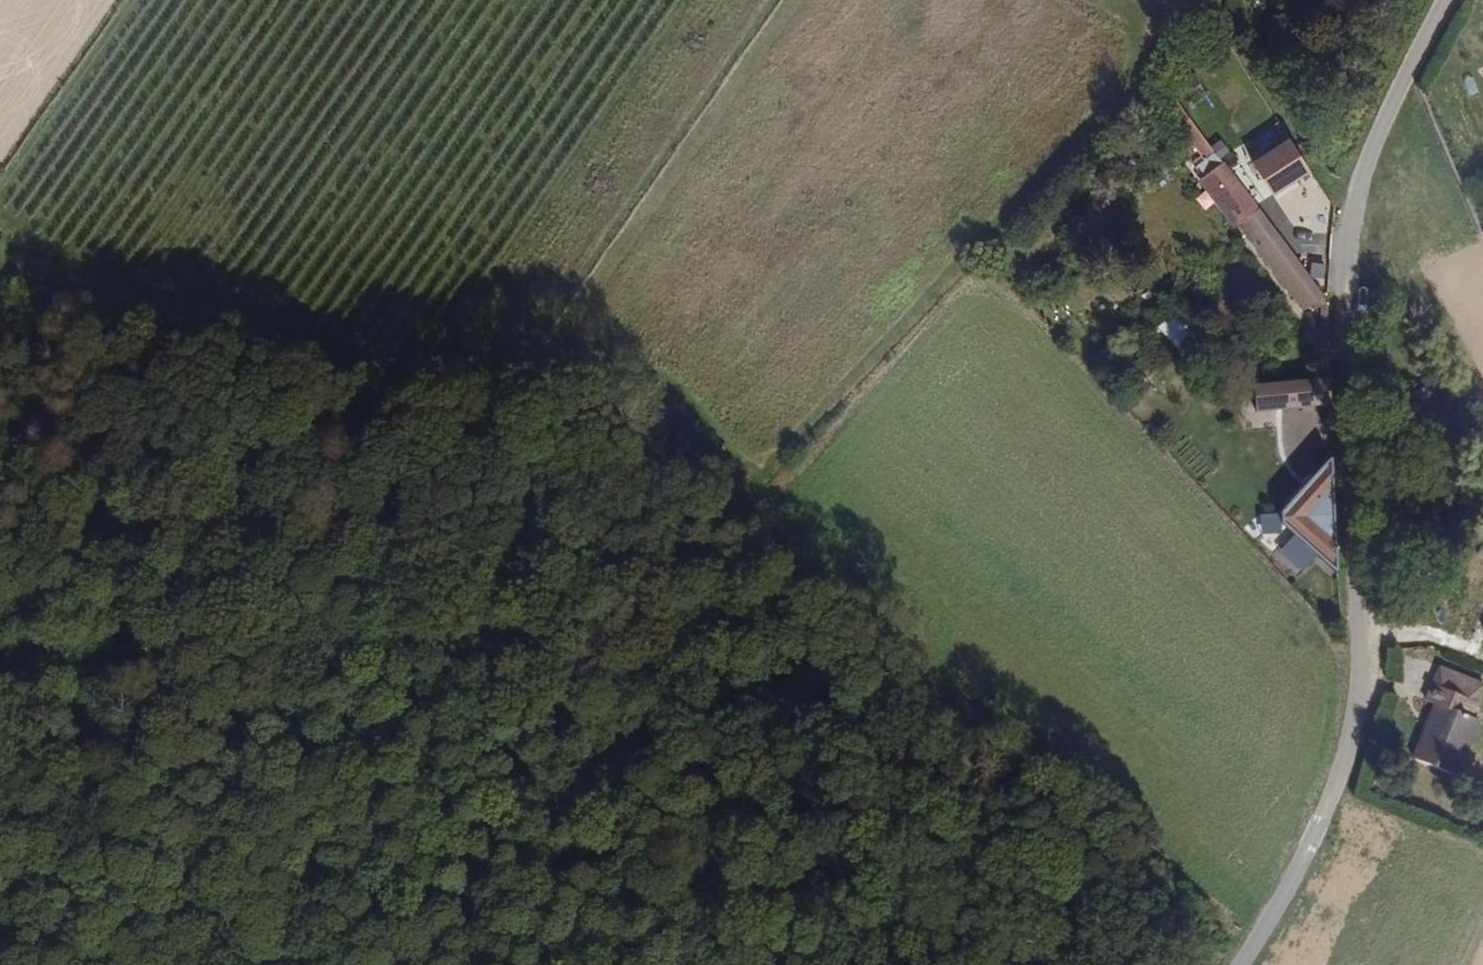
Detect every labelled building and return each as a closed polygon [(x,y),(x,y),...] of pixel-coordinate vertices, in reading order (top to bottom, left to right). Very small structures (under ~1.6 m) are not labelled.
[(1210,153),(1156,78),(1142,93),(1197,164),(1210,153)] [(1256,160),(1288,138),(1277,122),(1245,144),(1256,160)] [(1290,141),(1251,166),(1270,200),(1311,176),(1290,141)] [(1263,225),(1218,163),(1198,178),(1245,240),(1263,225)] [(1265,242),(1271,236),(1268,232),(1262,238),(1261,242),(1265,242)] [(1320,303),(1275,243),(1267,249),(1268,253),(1313,311),(1320,303)] [(1313,311),(1268,253),(1263,260),(1305,318),(1313,311)] [(1179,353),(1201,334),(1179,309),(1157,328),(1179,353)] [(1333,416),(1333,389),(1256,389),(1256,417),(1333,416)] [(1338,582),(1330,464),(1276,525),(1338,582)] [(1444,772),(1463,714),(1454,711),(1463,678),(1414,664),(1405,696),(1415,700),(1398,756),(1444,772)]
